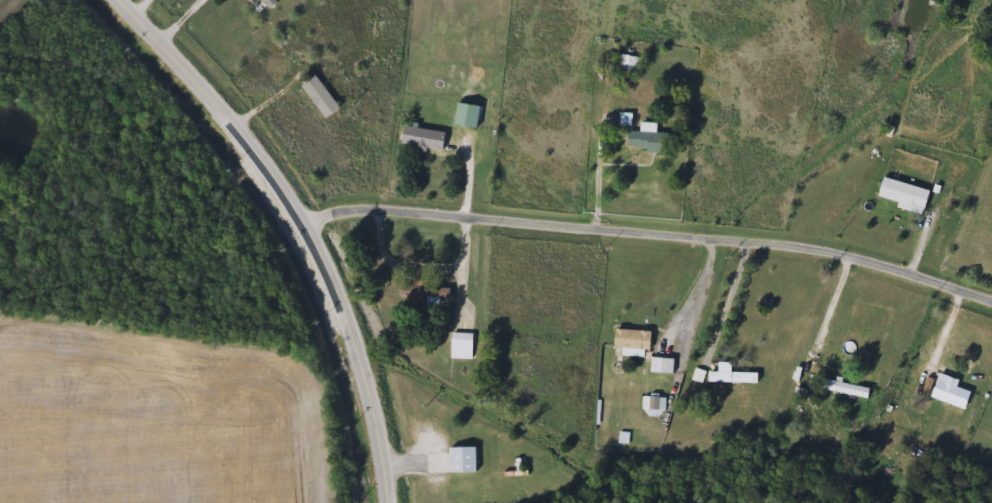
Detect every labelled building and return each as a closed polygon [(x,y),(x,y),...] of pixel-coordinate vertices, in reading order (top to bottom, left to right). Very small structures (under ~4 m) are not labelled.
[(644,58),(642,76),(615,73),(617,55),(644,58)] [(341,108),(326,119),(301,86),(316,75),(341,108)] [(478,129),(453,123),(457,102),(483,108),(478,129)] [(657,123),(656,133),(673,134),(672,152),(627,150),(628,132),(640,133),(641,122),(657,123)] [(443,152),(401,146),(404,127),(446,133),(443,152)] [(899,203),(878,198),(883,178),(930,190),(923,215),(897,209),(899,203)] [(427,297),(399,295),(399,286),(450,289),(449,308),(426,307),(427,297)] [(641,351),(640,356),(622,355),(623,349),(612,348),(613,330),(651,332),(650,351),(641,351)] [(451,359),(451,333),(473,333),(473,359),(451,359)] [(673,359),(673,373),(651,373),(651,359),(673,359)] [(757,383),(708,383),(708,373),(757,373),(757,383)] [(958,381),(956,387),(972,393),(966,410),(933,399),(941,375),(958,381)] [(870,400),(823,388),(825,379),(872,390),(870,400)] [(477,473),(450,473),(450,448),(477,448),(477,473)]
